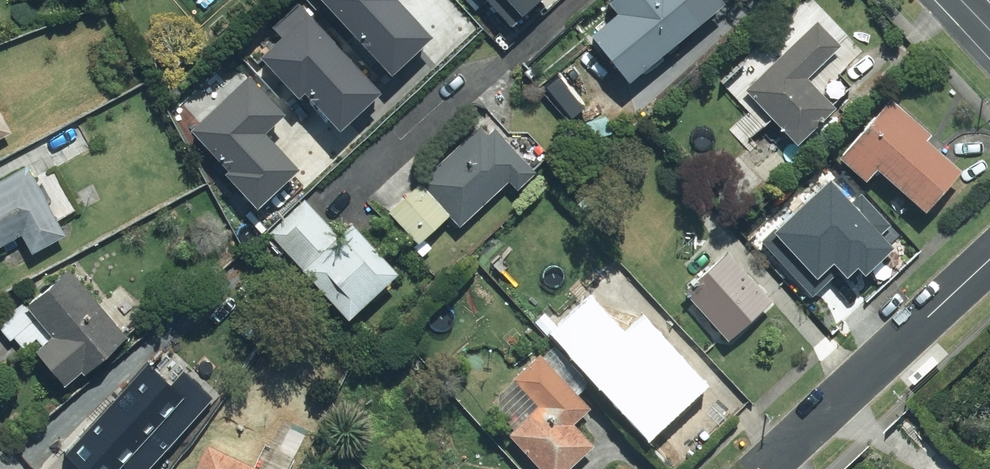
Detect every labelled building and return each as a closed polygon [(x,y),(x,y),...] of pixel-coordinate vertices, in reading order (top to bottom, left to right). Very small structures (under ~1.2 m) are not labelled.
[(307,0),(295,0),(273,20),(281,29),(260,47),(298,89),(304,84),(338,122),(382,83),(307,0)] [(390,67),(432,28),(406,0),(327,0),(390,67)] [(509,16),(527,0),(495,0),(509,16)] [(593,26),(634,72),(679,31),(713,0),(622,0),(593,26)] [(814,26),(777,59),(776,58),(740,91),(761,114),(762,113),(790,144),(828,110),(801,81),(836,50),(814,26)] [(284,106),(250,70),(192,123),(228,161),(223,164),(257,200),(301,160),(267,123),(284,106)] [(916,213),(951,170),(879,112),(844,155),(916,213)] [(515,169),(477,128),(418,182),(456,223),(515,169)] [(0,179),(0,244),(14,237),(25,257),(60,238),(22,167),(0,179)] [(311,199),(268,234),(334,316),(378,280),(311,199)] [(721,342),(763,303),(722,258),(679,297),(721,342)] [(84,376),(128,339),(70,271),(27,307),(52,337),(35,352),(65,387),(82,373),(84,376)] [(551,340),(618,416),(675,366),(637,322),(617,340),(588,307),(551,340)] [(538,408),(504,436),(532,468),(562,468),(584,450),(563,426),(583,409),(539,359),(514,381),(538,408)] [(148,364),(65,455),(81,468),(120,468),(124,465),(128,468),(150,468),(214,398),(184,372),(172,385),(148,364)] [(204,451),(195,468),(241,468),(204,451)]
